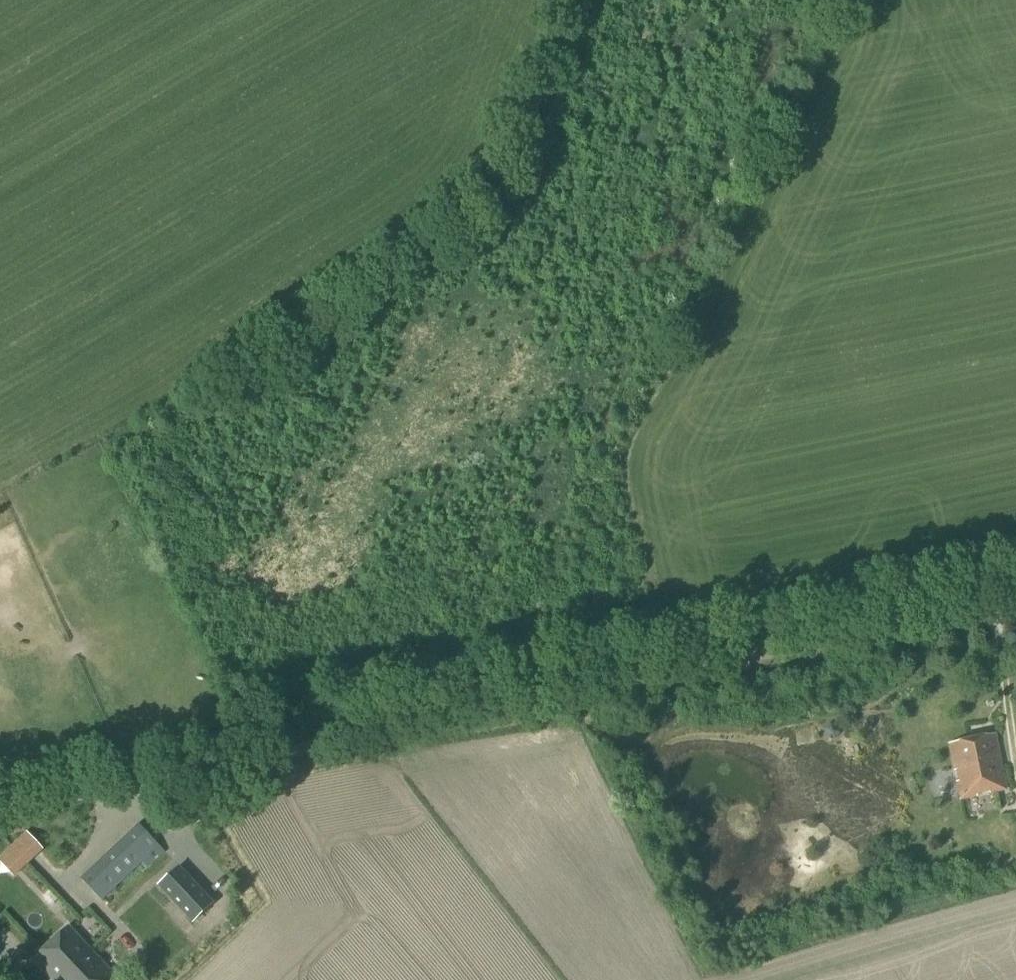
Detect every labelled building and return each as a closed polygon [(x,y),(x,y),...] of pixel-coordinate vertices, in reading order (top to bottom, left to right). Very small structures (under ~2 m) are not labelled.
[(833,740),(839,733),(837,725),(828,723),(822,729),(824,738),(833,740)] [(994,735),(949,745),(954,771),(957,771),(960,782),(957,782),(960,800),(1005,790),(1000,763),(994,735)] [(101,900),(159,846),(139,824),(81,878),(101,900)] [(41,849),(27,834),(0,859),(0,863),(12,876),(41,849)] [(212,903),(178,866),(157,886),(192,922),(212,903)] [(53,979),(110,979),(112,978),(65,929),(33,959),(53,979)]
